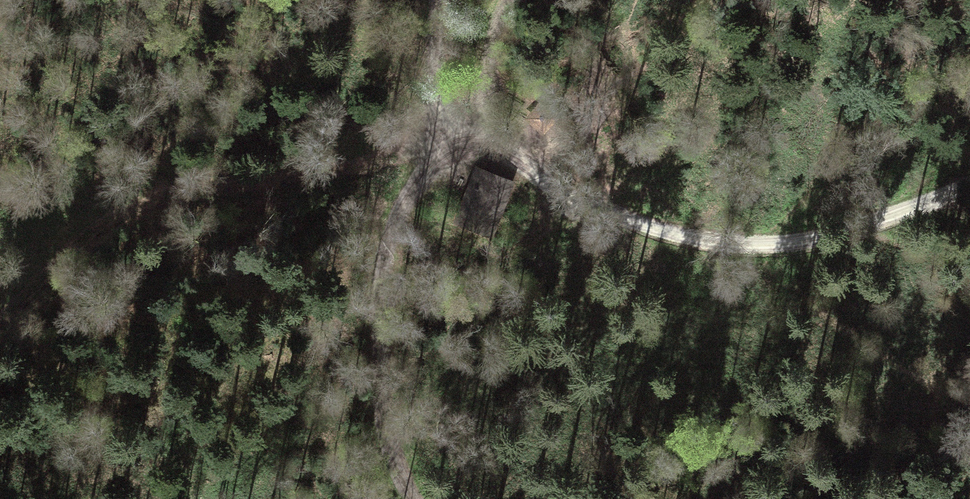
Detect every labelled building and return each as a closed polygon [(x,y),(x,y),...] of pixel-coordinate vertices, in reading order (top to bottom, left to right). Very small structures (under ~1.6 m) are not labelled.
[(460,220),(488,232),(507,185),(479,174),(460,220)]
